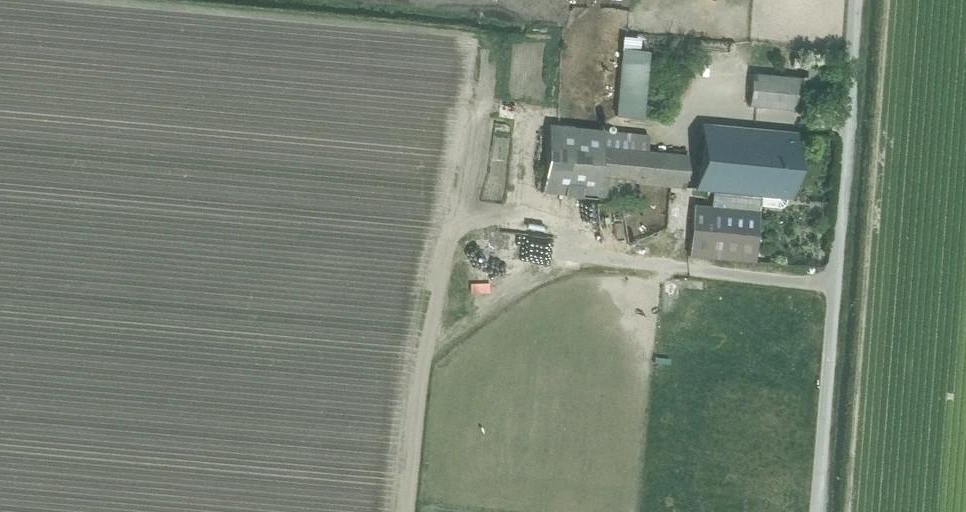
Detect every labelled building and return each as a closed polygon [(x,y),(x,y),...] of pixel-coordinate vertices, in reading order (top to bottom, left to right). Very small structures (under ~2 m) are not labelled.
[(801,55),(791,54),(790,64),(801,65),(801,55)] [(649,110),(641,108),(645,62),(619,59),(614,115),(649,118),(649,110)] [(798,76),(798,85),(820,86),(822,65),(805,63),(804,76),(798,76)] [(749,72),(746,105),(796,109),(798,76),(749,72)] [(547,123),(540,191),(630,197),(632,182),(683,188),(686,153),(646,149),(648,134),(547,123)] [(692,204),(687,255),(753,260),(758,203),(778,205),(781,204),(784,201),(784,196),(788,196),(794,131),(700,123),(694,188),(710,189),(709,205),(692,204)]
